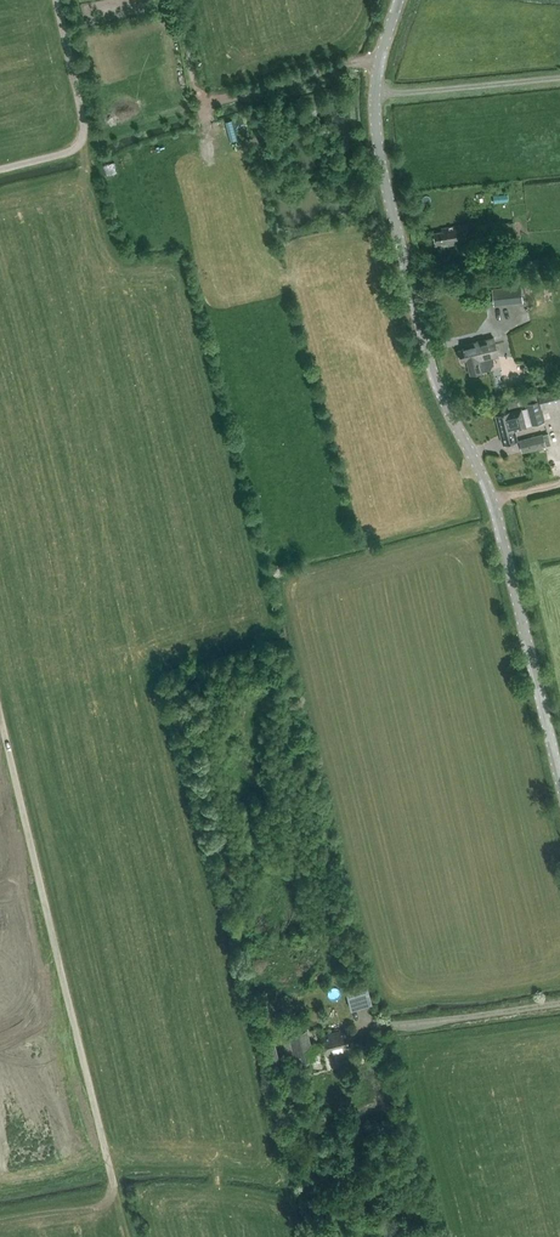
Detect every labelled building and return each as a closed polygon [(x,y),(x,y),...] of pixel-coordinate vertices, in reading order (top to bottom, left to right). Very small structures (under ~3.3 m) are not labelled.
[(442,245),(469,240),(466,224),(439,228),(440,230),(435,231),(437,244),(442,243),(442,245)] [(521,287),(492,290),(494,306),(523,303),(521,287)] [(464,349),(460,350),(462,360),(468,358),(471,371),(472,374),(487,371),(488,370),(489,370),(490,370),(490,369),(491,369),(491,368),(492,368),(492,367),(493,366),(493,365),(494,365),(494,364),(494,363),(494,362),(494,361),(494,360),(494,358),(499,356),(494,337),(480,340),(463,344),(464,349)] [(508,385),(503,373),(495,376),(500,388),(508,385)] [(531,425),(546,422),(542,408),(559,403),(559,388),(507,401),(509,408),(525,404),(531,425)] [(526,427),(521,408),(510,410),(496,414),(503,444),(518,440),(515,429),(526,427)] [(543,435),(519,441),(522,453),(546,447),(543,435)] [(347,980),(351,1006),(372,1004),(368,977),(347,980)] [(288,1033),(295,1060),(296,1062),(309,1059),(311,1063),(320,1061),(318,1051),(313,1052),(307,1028),(288,1033)] [(327,1055),(347,1050),(346,1046),(351,1044),(347,1028),(321,1035),(327,1055)] [(275,1038),(267,1041),(273,1065),(282,1063),(275,1038)]
